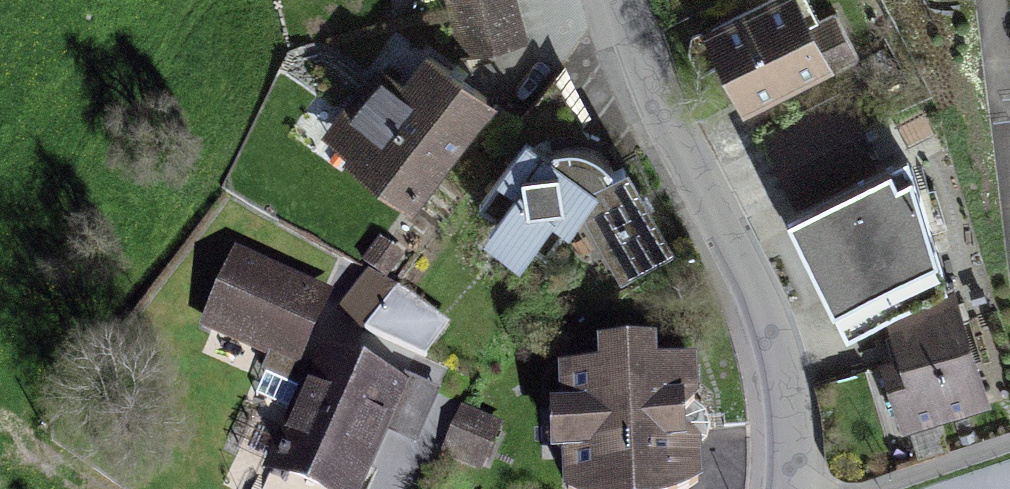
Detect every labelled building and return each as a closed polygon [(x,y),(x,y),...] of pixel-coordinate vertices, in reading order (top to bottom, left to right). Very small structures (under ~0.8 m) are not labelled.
[(383,30),(455,11),(482,98),(550,75),(524,0),(374,0),(383,30)] [(796,2),(720,40),(749,98),(825,60),(796,2)] [(431,111),(349,220),(426,282),(507,170),(431,111)] [(535,153),(475,235),(538,280),(598,199),(535,153)] [(945,285),(905,159),(785,220),(845,332),(945,285)] [(636,187),(583,220),(627,292),(681,260),(636,187)] [(240,249),(201,334),(295,385),(256,472),(293,488),(365,488),(412,390),(312,344),(332,295),(240,249)] [(338,315),(361,330),(387,290),(365,275),(338,315)] [(387,289),(368,331),(430,359),(449,317),(387,289)] [(896,314),(912,366),(894,371),(910,424),(985,401),(953,297),(896,314)] [(552,368),(552,488),(703,488),(701,367),(552,368)]
